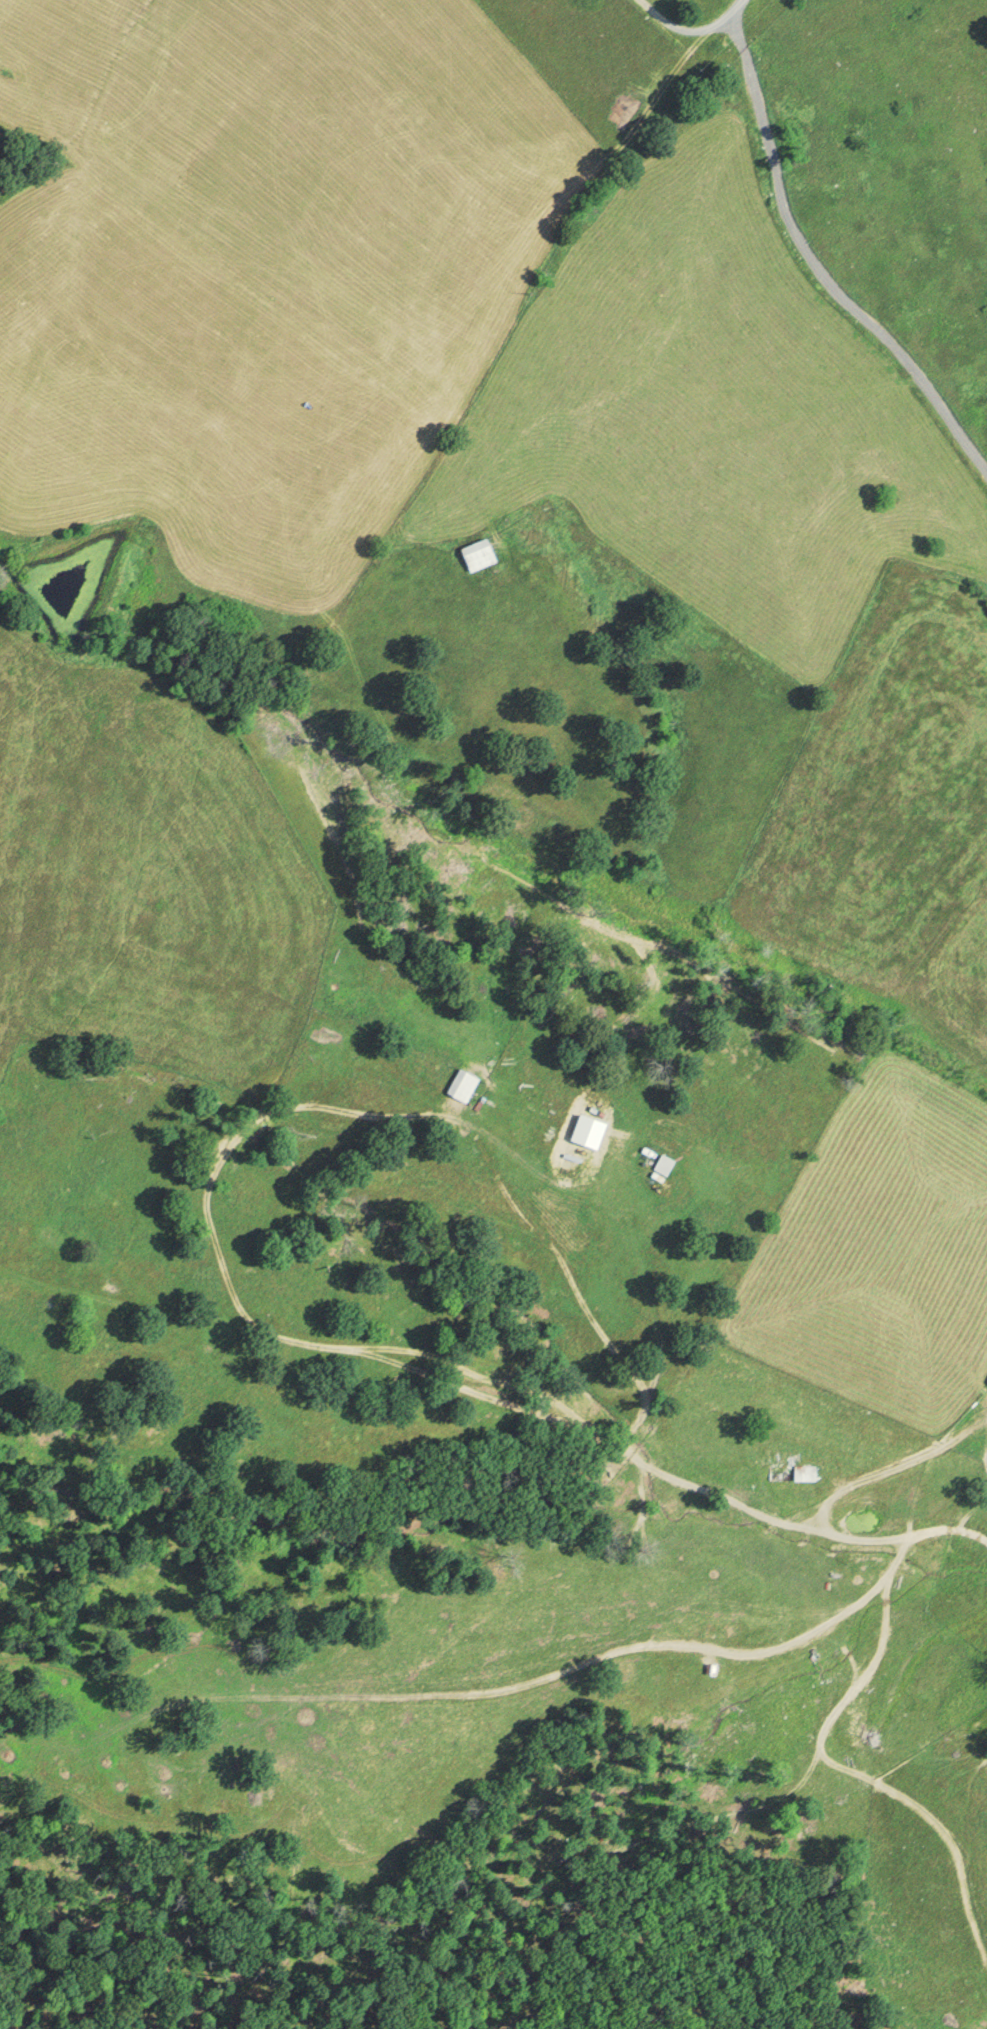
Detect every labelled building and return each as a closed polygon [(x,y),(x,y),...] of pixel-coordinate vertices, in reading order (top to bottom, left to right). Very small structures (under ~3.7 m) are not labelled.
[(474,571),(503,562),(495,537),(466,546),(474,571)] [(450,1093),(470,1104),(484,1077),(464,1067),(450,1093)] [(672,1177),(680,1160),(665,1153),(657,1170),(672,1177)] [(773,1464),(773,1480),(821,1480),(821,1464),(773,1464)]
